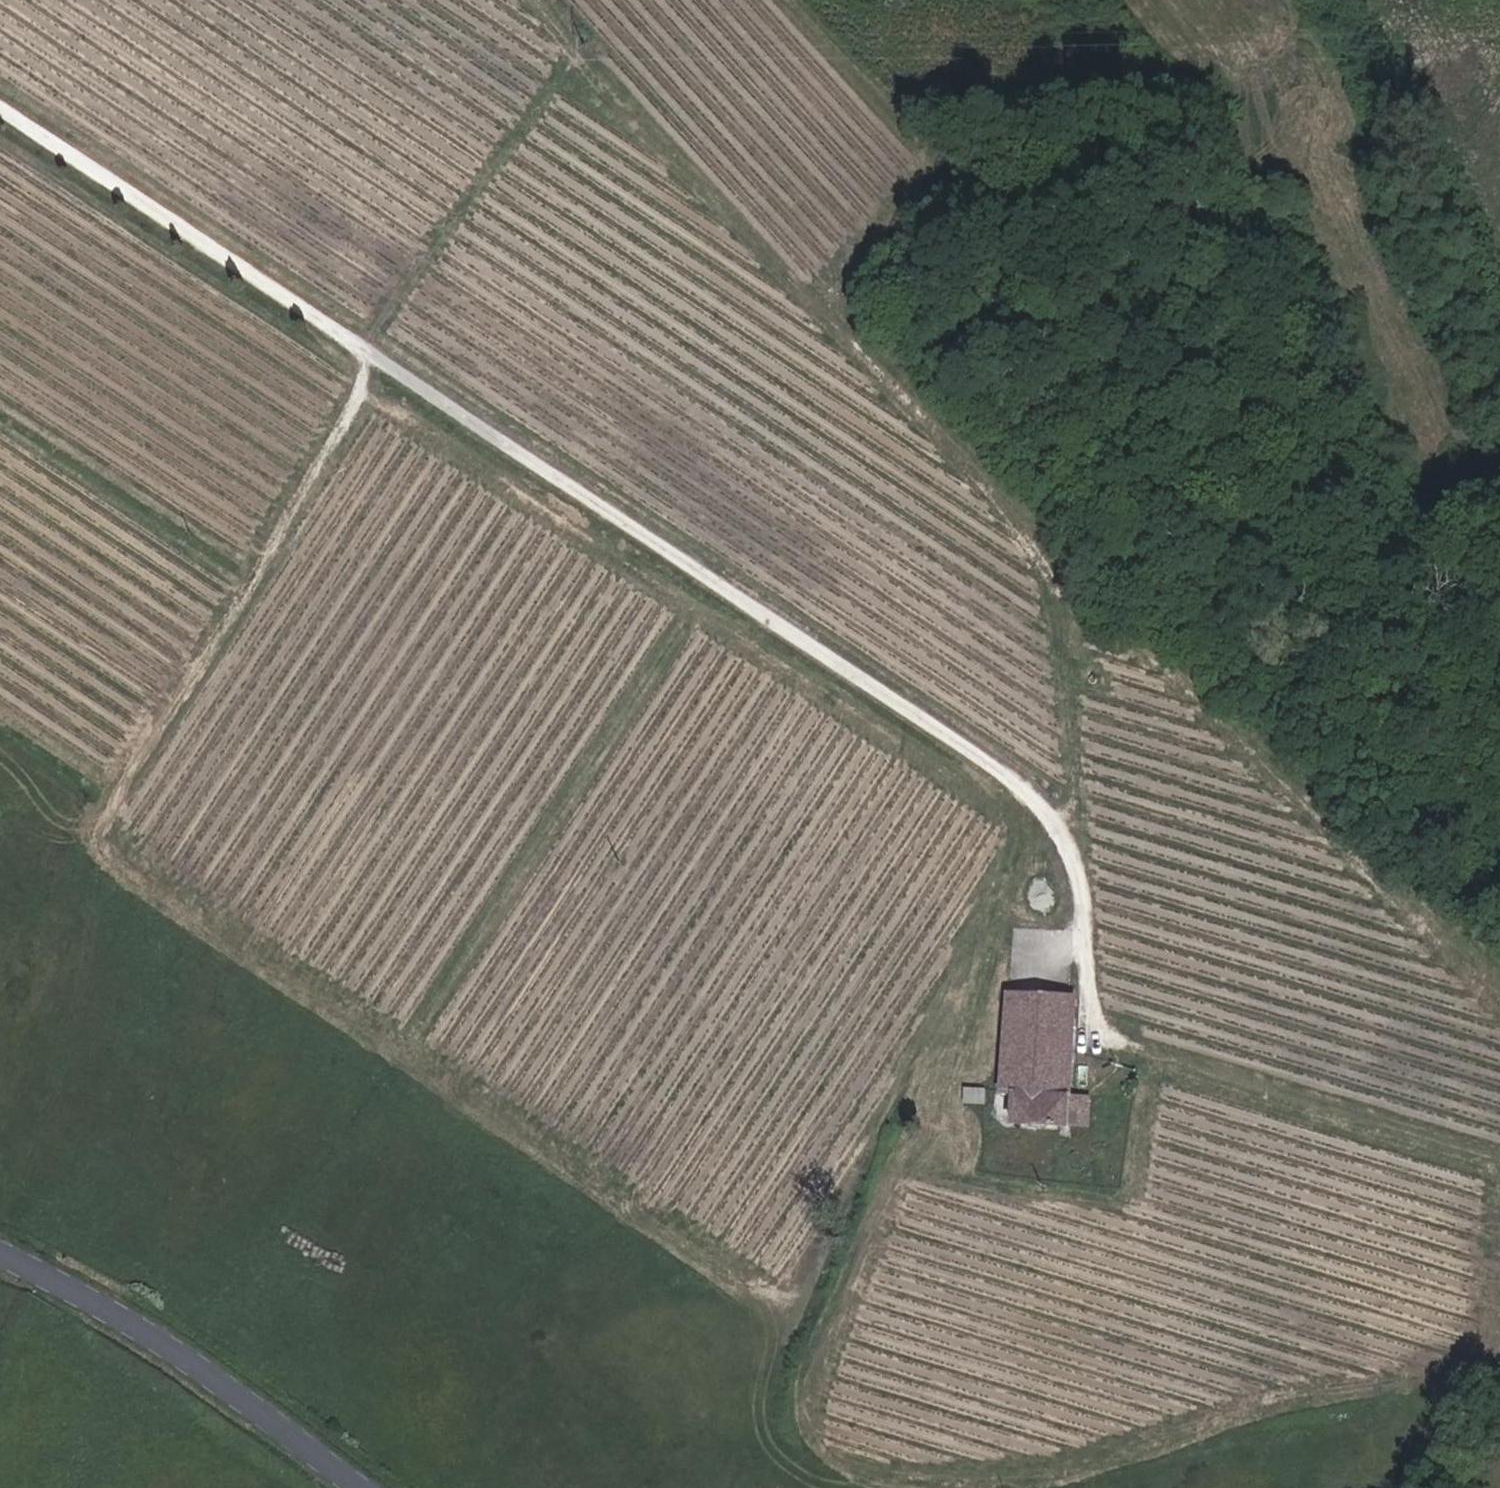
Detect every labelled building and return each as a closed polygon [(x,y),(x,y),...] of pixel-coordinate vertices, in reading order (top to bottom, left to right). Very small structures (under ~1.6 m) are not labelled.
[(1070,1098),(1075,995),(1008,993),(1001,1093),(1014,1094),(1013,1124),(1069,1127),(1070,1098)] [(985,1105),(985,1090),(965,1089),(965,1104),(985,1105)] [(1088,1127),(1090,1098),(1070,1098),(1069,1127),(1088,1127)]
